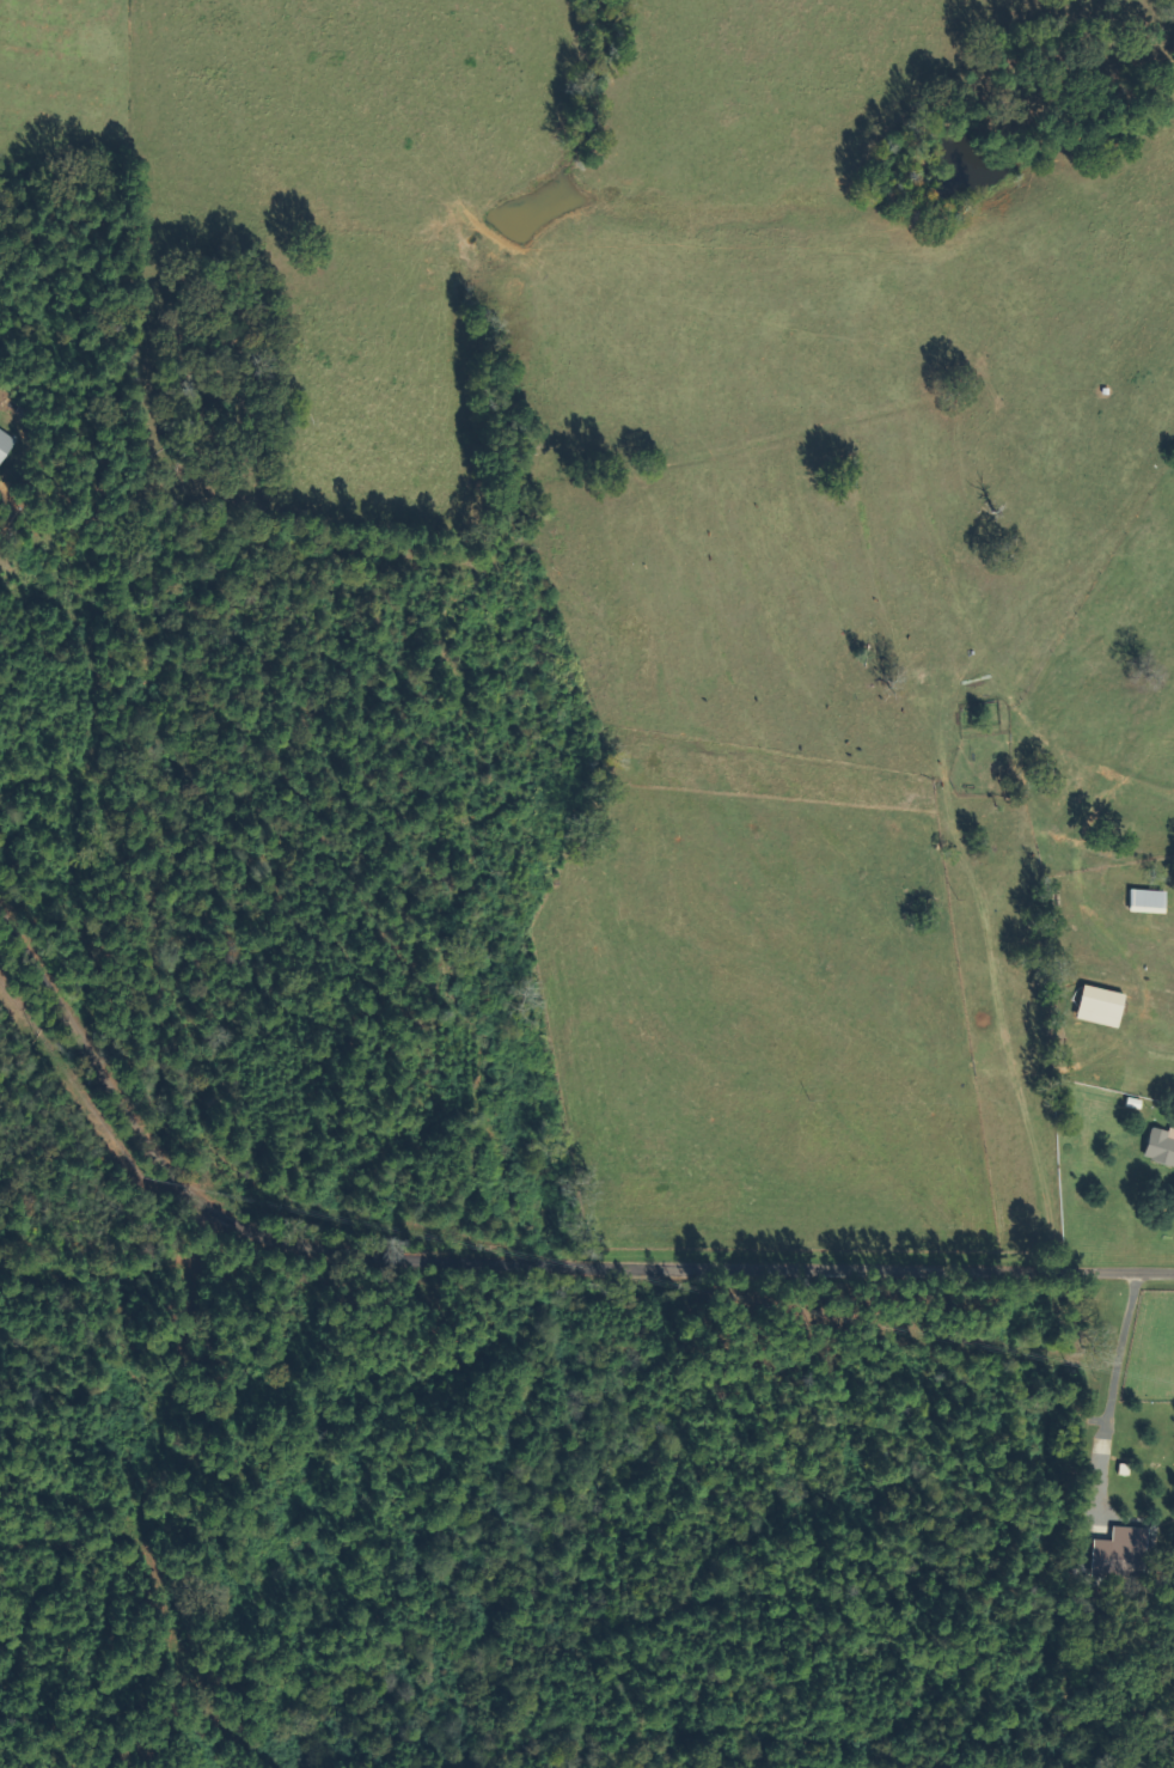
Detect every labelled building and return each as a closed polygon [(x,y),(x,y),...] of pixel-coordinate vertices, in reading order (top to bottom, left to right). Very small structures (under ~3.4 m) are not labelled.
[(1,468),(18,437),(0,428),(0,468),(1,468)] [(1169,915),(1170,892),(1133,891),(1133,914),(1169,915)] [(1079,1020),(1121,1029),(1128,995),(1087,986),(1079,1020)] [(1157,1128),(1149,1158),(1173,1166),(1173,1133),(1157,1128)] [(1154,1556),(1155,1529),(1119,1528),(1118,1542),(1100,1541),(1098,1579),(1139,1580),(1139,1555),(1154,1556)]
